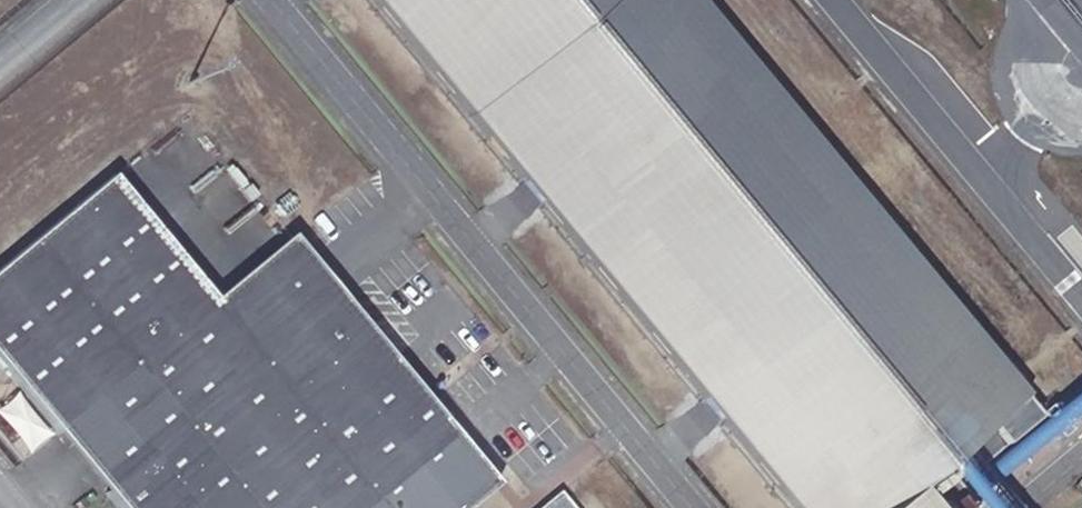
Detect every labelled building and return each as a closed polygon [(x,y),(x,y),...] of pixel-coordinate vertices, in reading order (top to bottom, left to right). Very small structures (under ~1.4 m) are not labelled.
[(803,507),(963,507),(932,472),(1026,393),(699,0),(381,0),(803,507)] [(197,292),(105,182),(0,269),(0,354),(57,423),(128,507),(457,507),(498,474),(292,230),(206,302),(197,292)] [(560,493),(542,507),(572,507),(560,493)]
